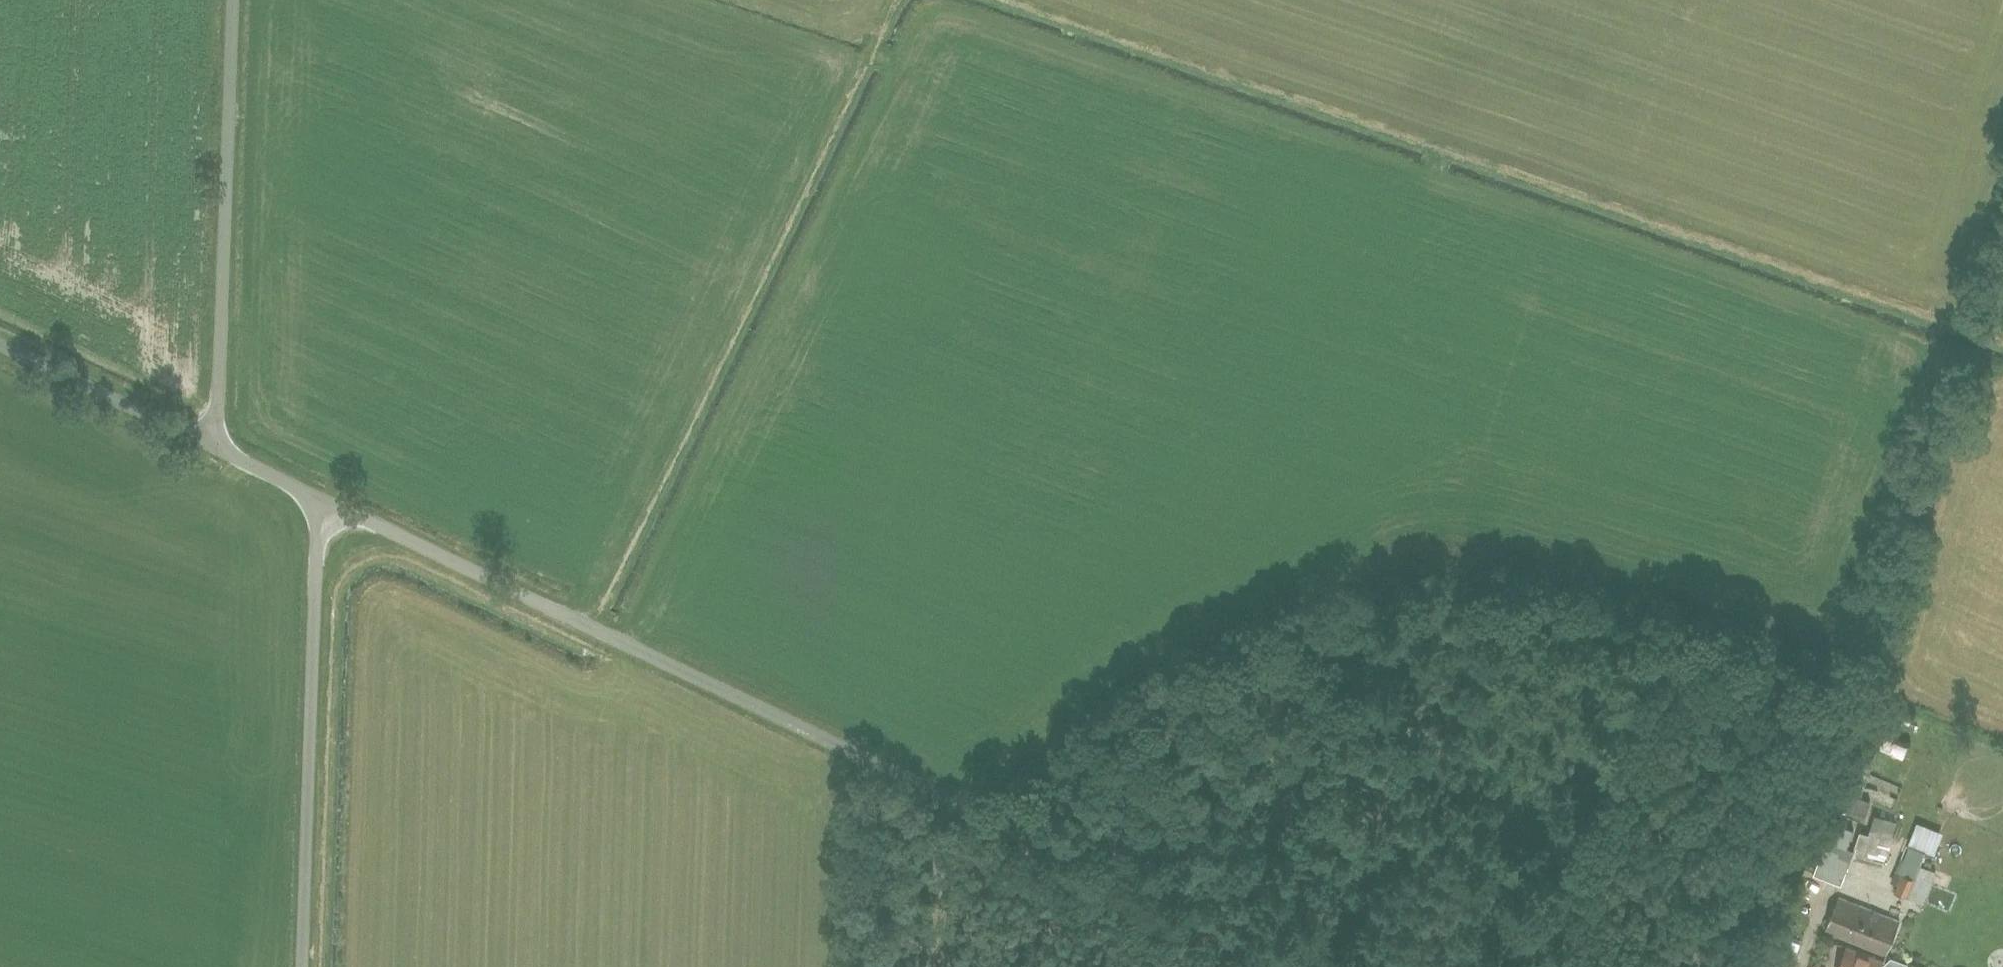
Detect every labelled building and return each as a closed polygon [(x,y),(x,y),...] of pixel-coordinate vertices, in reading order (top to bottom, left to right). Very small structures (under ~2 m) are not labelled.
[(1884,730),(1877,743),(1905,759),(1913,747),(1884,730)] [(1842,812),(1864,819),(1870,801),(1861,797),(1868,778),(1875,758),(1857,751),(1849,772),(1856,774),(1849,793),(1848,793),(1842,812)] [(1897,820),(1875,813),(1868,833),(1890,841),(1897,820)] [(1853,828),(1840,823),(1833,821),(1814,873),(1841,883),(1853,849),(1847,847),(1853,828)] [(1924,872),(1926,867),(1920,864),(1921,861),(1910,857),(1903,874),(1896,870),(1892,882),(1897,884),(1894,891),(1908,897),(1918,870),(1924,872)] [(1886,954),(1900,920),(1839,897),(1825,930),(1886,954)] [(1882,959),(1848,946),(1840,966),(1879,966),(1882,959)]
